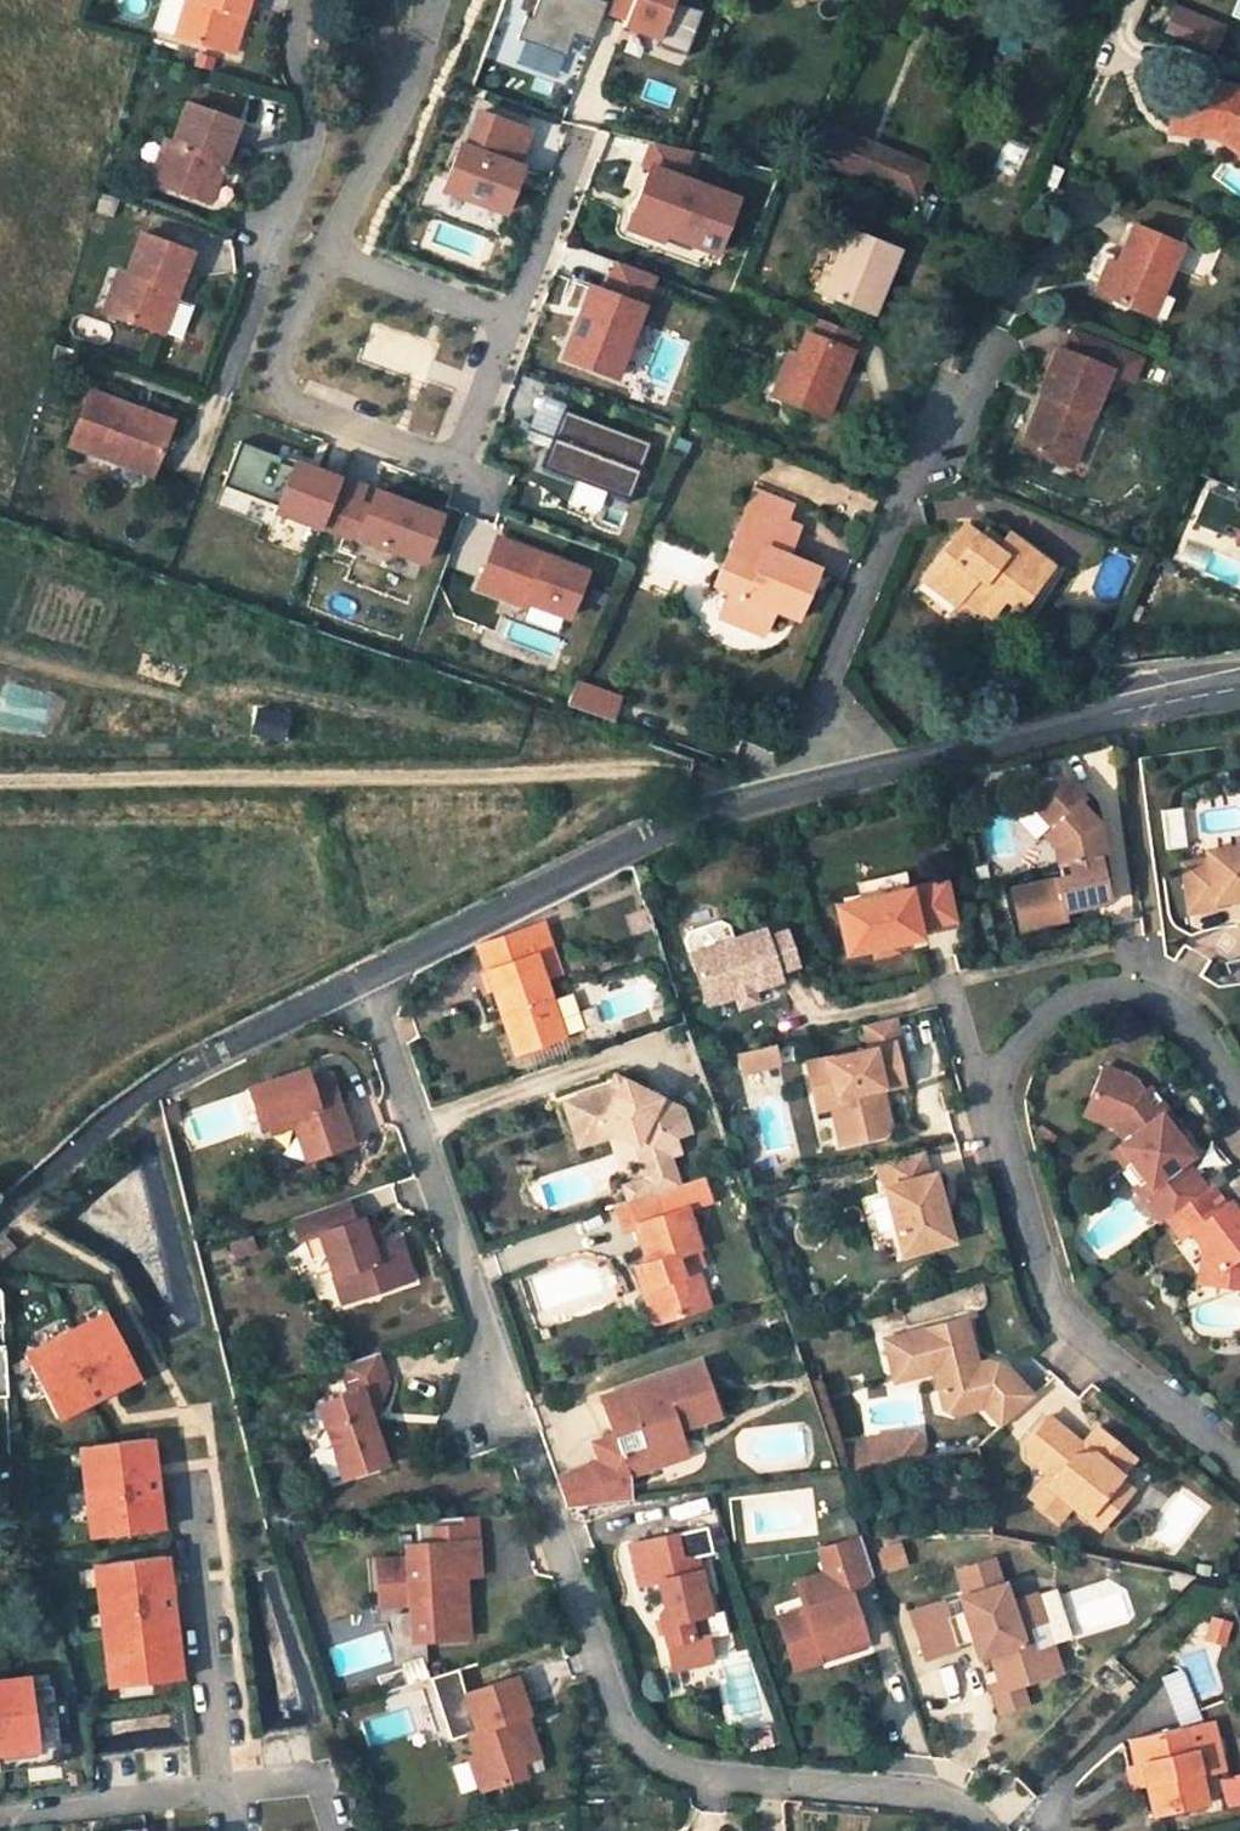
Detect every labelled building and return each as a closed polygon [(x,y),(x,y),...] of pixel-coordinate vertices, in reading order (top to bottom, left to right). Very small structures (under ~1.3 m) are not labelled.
[(192,1),(189,0),(183,0),(173,39),(223,54),(233,15),(242,17),(246,0),(192,0),(192,1)] [(531,19),(526,17),(517,39),(525,42),(564,57),(566,57),(574,36),(592,43),(602,15),(608,0),(538,0),(531,19)] [(602,15),(624,22),(623,27),(658,40),(656,45),(684,55),(683,57),(685,58),(701,13),(673,2),(674,0),(608,0),(602,15)] [(1167,39),(1210,56),(1217,39),(1231,5),(1219,0),(1183,0),(1167,39)] [(233,15),(223,54),(231,57),(242,17),(233,15)] [(1217,39),(1210,56),(1239,68),(1239,49),(1217,39)] [(564,57),(525,42),(517,64),(556,79),(564,57)] [(1177,82),(1169,131),(1212,135),(1212,129),(1223,130),(1232,137),(1228,142),(1239,152),(1239,99),(1233,94),(1214,91),(1214,87),(1177,82)] [(209,205),(238,122),(185,103),(171,146),(157,187),(209,205)] [(529,132),(479,113),(466,148),(460,146),(443,190),(504,213),(521,169),(515,167),(529,132)] [(821,120),(810,150),(842,164),(854,135),(821,120)] [(1221,137),(1228,142),(1232,137),(1223,130),(1212,129),(1212,135),(1221,137)] [(842,164),(888,184),(900,155),(854,135),(842,164)] [(160,142),(146,183),(157,187),(171,146),(160,142)] [(932,168),(900,155),(888,184),(920,198),(932,168)] [(650,168),(634,210),(667,222),(663,234),(715,253),(735,200),(650,168)] [(667,222),(634,210),(627,228),(661,241),(663,234),(667,222)] [(1180,248),(1135,229),(1117,267),(1108,263),(1095,294),(1148,318),(1159,293),(1180,248)] [(897,255),(848,235),(834,267),(823,293),(873,314),(897,255)] [(163,335),(192,254),(139,236),(125,276),(111,318),(163,335)] [(654,276),(616,262),(605,293),(589,288),(563,358),(615,378),(654,276)] [(834,267),(825,262),(814,290),(823,293),(834,267)] [(111,318),(125,276),(114,272),(100,314),(111,318)] [(1148,318),(1160,323),(1171,298),(1159,293),(1148,318)] [(798,358),(781,400),(824,418),(859,335),(814,317),(798,358)] [(1072,461),(1107,373),(1133,384),(1143,360),(1074,332),(1065,356),(1058,353),(1040,397),(1044,398),(1051,401),(1048,410),(1040,408),(1024,449),(1051,461),(1054,454),(1072,461)] [(798,358),(788,354),(771,397),(781,400),(798,358)] [(68,450),(153,481),(169,436),(123,419),(127,409),(88,395),(68,450)] [(1044,398),(1040,408),(1048,410),(1051,401),(1044,398)] [(123,419),(169,436),(173,425),(127,409),(123,419)] [(650,442),(563,410),(541,467),(627,500),(626,503),(627,503),(650,442)] [(679,442),(672,458),(682,462),(689,446),(679,442)] [(1069,469),(1072,461),(1054,454),(1051,461),(1069,469)] [(364,487),(340,478),(322,526),(346,535),(347,531),(359,536),(359,538),(423,562),(440,516),(375,492),(367,514),(355,510),(364,487)] [(788,523),(794,511),(753,494),(747,506),(788,523)] [(747,506),(714,587),(731,595),(738,598),(728,621),(764,637),(774,613),(795,622),(817,571),(789,559),(776,553),(788,523),(747,506)] [(801,529),(788,523),(776,553),(789,559),(801,529)] [(1018,613),(1050,569),(1009,538),(1004,544),(996,555),(978,541),(963,530),(925,581),(958,607),(964,599),(977,610),(990,592),(1003,601),(1018,613)] [(987,530),(978,541),(996,555),(1004,544),(987,530)] [(585,571),(497,538),(478,587),(537,609),(538,606),(568,617),(585,571)] [(990,619),(1003,601),(990,592),(977,610),(990,619)] [(721,618),(728,621),(738,598),(731,595),(721,618)] [(618,717),(622,690),(574,682),(570,709),(618,717)] [(309,705),(245,697),(241,727),(304,736),(309,705)] [(1102,856),(1095,823),(1077,804),(1082,799),(1063,780),(1042,785),(1026,800),(1051,826),(1050,828),(1062,841),(1067,864),(1070,875),(1061,878),(1055,879),(1057,887),(1040,891),(1038,883),(1012,889),(1021,929),(1053,922),(1051,910),(1062,908),(1063,911),(1065,910),(1094,903),(1090,890),(1104,887),(1097,857),(1102,856)] [(1206,850),(1207,859),(1183,863),(1189,911),(1215,908),(1214,902),(1239,898),(1239,846),(1206,850)] [(1070,875),(1067,864),(1058,866),(1061,878),(1070,875)] [(909,889),(905,872),(856,883),(861,901),(909,889)] [(954,921),(945,881),(909,889),(861,901),(835,906),(846,955),(921,938),(919,929),(954,921)] [(1107,900),(1104,887),(1090,890),(1094,903),(1107,900)] [(1067,919),(1065,910),(1063,911),(1062,908),(1051,910),(1053,922),(1067,919)] [(542,921),(476,945),(499,1012),(504,1009),(519,1052),(562,1037),(562,1035),(549,999),(543,980),(560,973),(542,921)] [(778,972),(797,965),(785,932),(766,938),(763,930),(734,940),(729,926),(719,921),(689,931),(684,941),(707,1006),(735,996),(738,1004),(743,1006),(752,1003),(755,999),(752,990),(780,980),(778,972)] [(569,992),(549,999),(562,1035),(582,1028),(569,992)] [(504,1009),(499,1012),(513,1054),(519,1052),(504,1009)] [(900,1041),(895,1018),(865,1024),(871,1048),(894,1042),(904,1083),(910,1082),(900,1041)] [(881,1089),(904,1083),(894,1042),(871,1048),(806,1063),(811,1086),(820,1084),(826,1108),(833,1107),(841,1145),(883,1135),(889,1125),(885,1106),(884,1107),(879,1103),(876,1090),(881,1089)] [(780,1068),(775,1045),(739,1053),(744,1076),(780,1068)] [(1208,1183),(1189,1158),(1196,1152),(1176,1125),(1167,1124),(1160,1115),(1161,1106),(1160,1105),(1166,1101),(1152,1083),(1146,1088),(1135,1074),(1108,1063),(1095,1095),(1113,1103),(1115,1106),(1110,1120),(1119,1124),(1129,1138),(1117,1147),(1143,1181),(1138,1185),(1164,1218),(1170,1213),(1176,1208),(1208,1183)] [(300,1067),(286,1072),(290,1084),(304,1079),(300,1067)] [(291,1122),(304,1158),(349,1142),(325,1072),(304,1079),(290,1084),(286,1072),(244,1087),(257,1124),(266,1121),(288,1114),(291,1122)] [(614,1086),(623,1088),(627,1082),(616,1079),(614,1086)] [(642,1136),(649,1159),(639,1161),(645,1179),(650,1194),(656,1192),(680,1184),(670,1152),(679,1150),(674,1136),(689,1131),(682,1108),(677,1092),(627,1082),(623,1088),(614,1086),(564,1101),(574,1135),(601,1127),(614,1132),(618,1135),(622,1127),(642,1136)] [(826,1108),(820,1084),(811,1086),(817,1110),(826,1108)] [(885,1106),(881,1089),(876,1090),(879,1103),(884,1107),(885,1106)] [(1110,1120),(1115,1106),(1113,1103),(1095,1095),(1088,1111),(1110,1120)] [(1181,1121),(1166,1101),(1160,1105),(1161,1106),(1160,1115),(1167,1124),(1176,1125),(1181,1121)] [(288,1114),(266,1121),(269,1130),(291,1122),(288,1114)] [(577,1144),(614,1132),(601,1127),(574,1135),(577,1144)] [(642,1136),(622,1127),(618,1135),(632,1141),(639,1161),(649,1159),(642,1136)] [(953,1241),(934,1173),(928,1175),(922,1151),(887,1161),(893,1184),(884,1187),(903,1255),(953,1241)] [(645,1179),(622,1186),(628,1202),(650,1194),(645,1179)] [(1233,1199),(1229,1201),(1213,1180),(1208,1183),(1176,1208),(1170,1213),(1186,1234),(1194,1228),(1208,1246),(1223,1266),(1221,1282),(1239,1285),(1239,1208),(1233,1199)] [(706,1302),(690,1251),(699,1248),(686,1210),(664,1217),(656,1192),(650,1194),(628,1202),(613,1207),(622,1232),(635,1227),(647,1265),(634,1269),(640,1290),(650,1287),(662,1323),(702,1309),(706,1302)] [(344,1197),(288,1216),(297,1240),(300,1239),(317,1233),(324,1252),(331,1273),(339,1270),(349,1298),(409,1277),(395,1236),(375,1242),(367,1245),(361,1226),(358,1217),(351,1219),(344,1197)] [(369,1223),(361,1226),(367,1245),(375,1242),(369,1223)] [(317,1233),(300,1239),(307,1258),(324,1252),(317,1233)] [(252,1248),(247,1234),(227,1241),(232,1255),(252,1248)] [(1221,1282),(1223,1266),(1208,1246),(1203,1279),(1221,1282)] [(339,1270),(331,1273),(341,1300),(349,1298),(339,1270)] [(640,1290),(653,1326),(662,1323),(650,1287),(640,1290)] [(149,1370),(118,1307),(36,1349),(68,1411),(149,1370)] [(935,1363),(939,1384),(944,1388),(964,1384),(978,1381),(982,1402),(998,1422),(1031,1395),(1006,1364),(988,1357),(977,1358),(968,1313),(887,1329),(895,1371),(935,1363)] [(319,1403),(345,1476),(386,1462),(373,1424),(366,1403),(384,1397),(388,1384),(375,1350),(343,1361),(352,1392),(319,1403)] [(603,1440),(596,1456),(599,1464),(554,1479),(564,1508),(627,1497),(627,1477),(659,1467),(655,1453),(682,1443),(678,1432),(719,1418),(700,1364),(599,1400),(612,1437),(603,1440)] [(968,1405),(964,1384),(944,1388),(939,1384),(940,1389),(942,1401),(953,1408),(968,1405)] [(373,1424),(384,1397),(366,1403),(373,1424)] [(1100,1493),(1114,1476),(1115,1464),(1125,1453),(1093,1426),(1084,1437),(1084,1446),(1073,1447),(1072,1437),(1044,1413),(1021,1440),(1023,1453),(1044,1471),(1025,1493),(1054,1518),(1067,1503),(1095,1527),(1114,1505),(1100,1493)] [(919,1449),(917,1432),(908,1425),(866,1430),(870,1455),(919,1449)] [(160,1433),(90,1440),(100,1532),(170,1524),(160,1433)] [(596,1456),(603,1440),(592,1444),(596,1456)] [(659,1467),(687,1458),(682,1443),(655,1453),(659,1467)] [(1114,1476),(1130,1457),(1125,1453),(1115,1464),(1114,1476)] [(1114,1505),(1128,1488),(1114,1476),(1100,1493),(1114,1505)] [(672,1530),(628,1543),(637,1583),(655,1579),(661,1603),(656,1610),(670,1667),(707,1656),(697,1611),(705,1608),(692,1551),(678,1555),(672,1530)] [(472,1535),(444,1537),(448,1574),(451,1573),(452,1587),(461,1595),(459,1573),(475,1571),(472,1535)] [(796,1670),(824,1661),(821,1652),(863,1638),(865,1637),(847,1584),(873,1575),(860,1536),(820,1550),(828,1573),(797,1583),(805,1610),(779,1618),(796,1670)] [(404,1553),(373,1556),(376,1601),(408,1598),(411,1637),(440,1635),(446,1627),(464,1626),(461,1595),(452,1587),(451,1573),(448,1574),(444,1537),(402,1541),(404,1553)] [(898,1543),(881,1549),(888,1570),(905,1564),(898,1543)] [(116,1682),(186,1675),(173,1551),(103,1558),(116,1682)] [(943,1599),(910,1610),(927,1659),(960,1648),(959,1645),(975,1639),(976,1643),(988,1639),(993,1652),(1002,1681),(992,1683),(1002,1713),(1028,1704),(1022,1685),(1062,1671),(1052,1644),(1044,1623),(1046,1622),(1036,1592),(1011,1601),(1005,1583),(1002,1584),(993,1557),(959,1569),(967,1594),(943,1599)] [(465,1633),(464,1626),(446,1627),(440,1635),(465,1633)] [(866,1647),(863,1638),(821,1652),(824,1661),(866,1647)] [(975,1639),(959,1645),(960,1648),(976,1643),(975,1639)] [(988,1639),(976,1643),(981,1657),(993,1652),(988,1639)] [(402,1666),(387,1671),(391,1682),(406,1677),(402,1666)] [(0,1674),(0,1752),(1,1763),(64,1756),(56,1680),(35,1682),(34,1671),(0,1674)] [(525,1710),(512,1673),(462,1689),(474,1729),(465,1731),(473,1754),(466,1756),(477,1790),(521,1774),(517,1760),(536,1753),(527,1726),(513,1730),(508,1716),(522,1711),(525,1710)] [(527,1726),(522,1711),(508,1716),(513,1730),(527,1726)] [(1180,1724),(1127,1736),(1132,1761),(1138,1760),(1142,1780),(1150,1813),(1205,1800),(1192,1745),(1186,1746),(1181,1727),(1180,1724)] [(1192,1745),(1198,1744),(1193,1724),(1181,1727),(1186,1746),(1192,1745)] [(1142,1780),(1138,1760),(1132,1761),(1124,1763),(1128,1783),(1142,1780)] [(1220,1775),(1225,1801),(1239,1797),(1239,1770),(1220,1775)]
